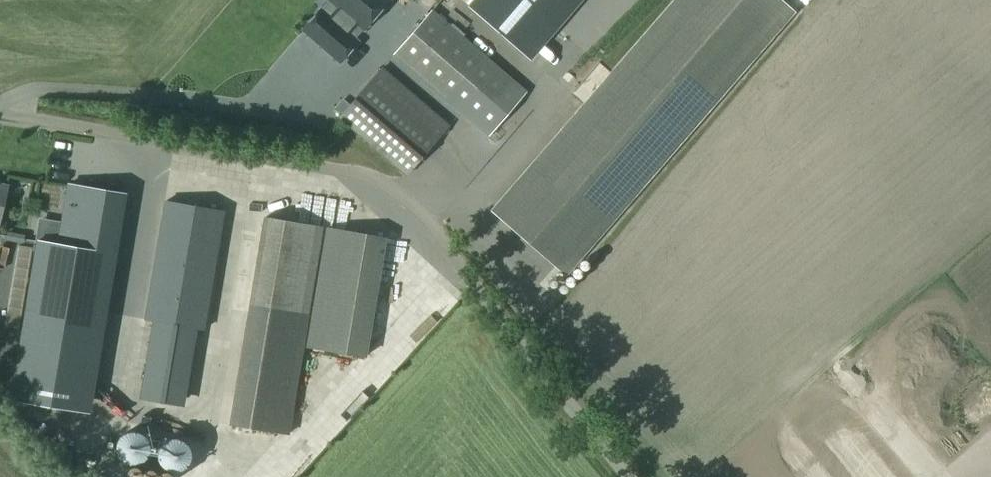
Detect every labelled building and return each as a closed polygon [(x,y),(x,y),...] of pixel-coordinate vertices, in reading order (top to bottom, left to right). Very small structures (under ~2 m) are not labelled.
[(356,42),(347,35),(357,24),(363,29),(388,1),(387,0),(329,0),(338,8),(329,19),(320,11),(303,31),(339,62),(355,44),(356,42)] [(489,211),(566,277),(795,13),(781,0),(672,0),(489,211)] [(558,30),(584,0),(524,0),(558,30)] [(433,11),(394,55),(478,129),(516,82),(433,11)] [(407,178),(451,126),(384,68),(339,119),(407,178)] [(116,194),(56,184),(43,270),(32,268),(9,413),(29,416),(61,421),(72,340),(93,344),(116,194)] [(8,187),(0,186),(0,223),(8,187)] [(225,214),(166,204),(147,322),(162,325),(149,403),(176,408),(189,330),(205,332),(225,214)] [(231,427),(289,437),(324,231),(265,221),(231,427)] [(328,231),(308,349),(367,359),(386,241),(328,231)] [(105,465),(130,471),(136,446),(111,440),(105,465)] [(161,445),(143,461),(158,476),(176,476),(184,470),(161,445)] [(755,465),(741,461),(737,476),(752,476),(755,465)]
